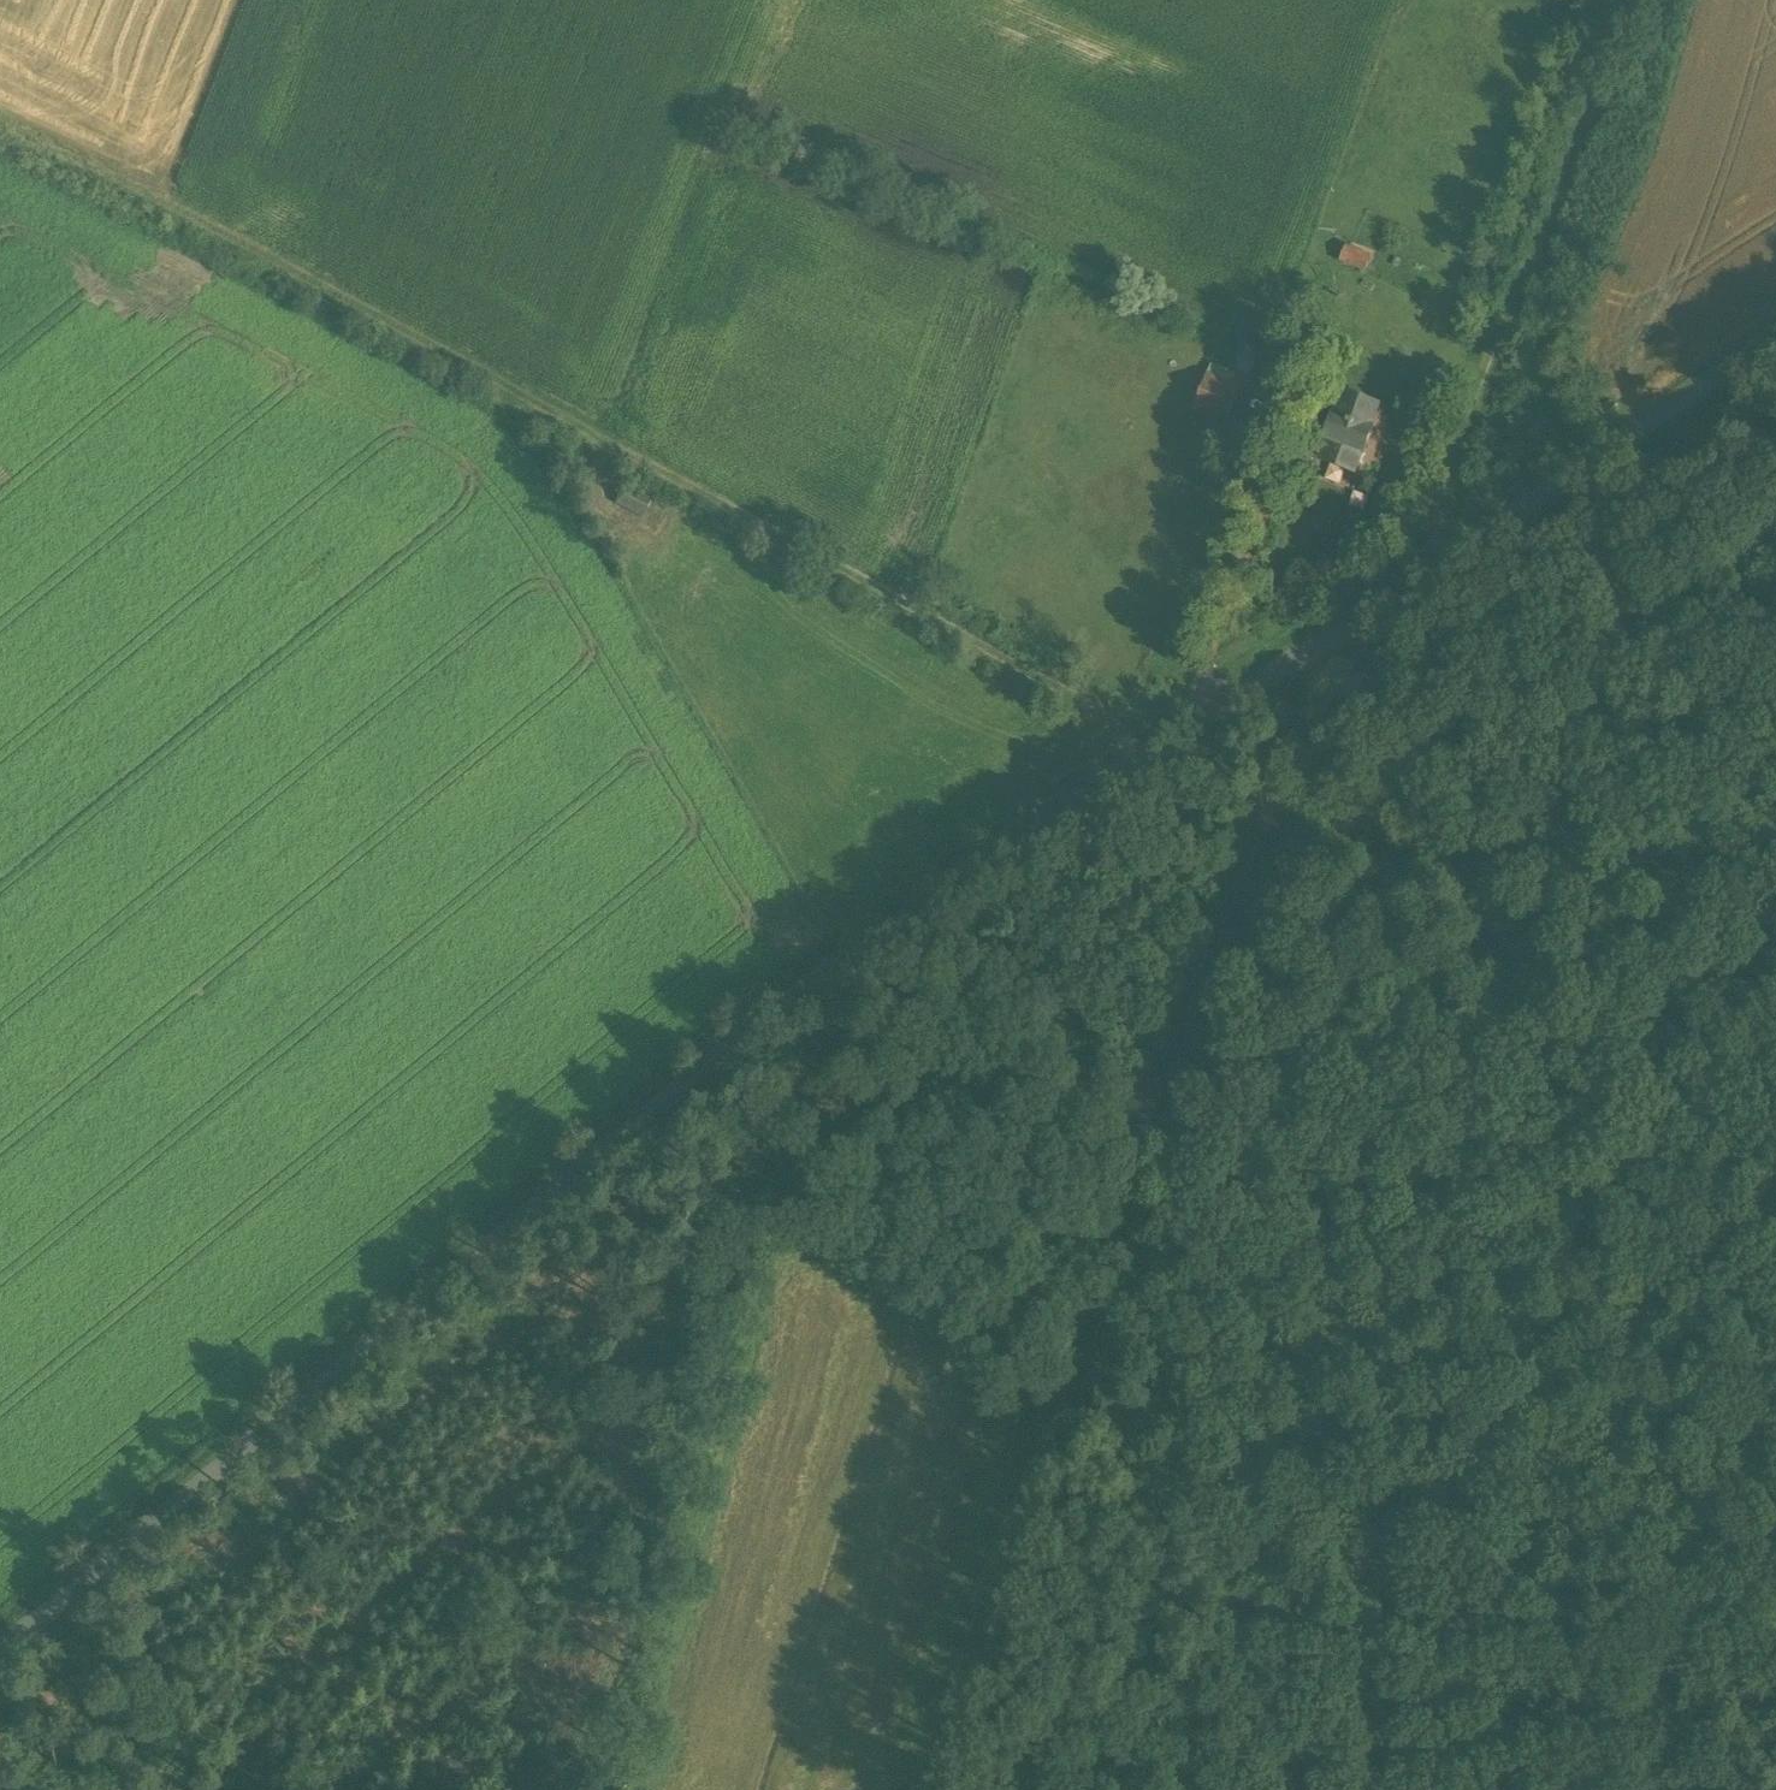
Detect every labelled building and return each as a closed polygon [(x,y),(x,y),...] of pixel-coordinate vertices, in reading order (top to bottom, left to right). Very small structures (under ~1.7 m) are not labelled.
[(1362,255),(1348,249),(1343,260),(1364,269),(1369,258),(1362,255)] [(1240,388),(1207,375),(1194,409),(1228,421),(1240,388)] [(1353,478),(1377,408),(1341,396),(1317,466),(1353,478)] [(1314,532),(1322,548),(1336,541),(1329,525),(1314,532)]
